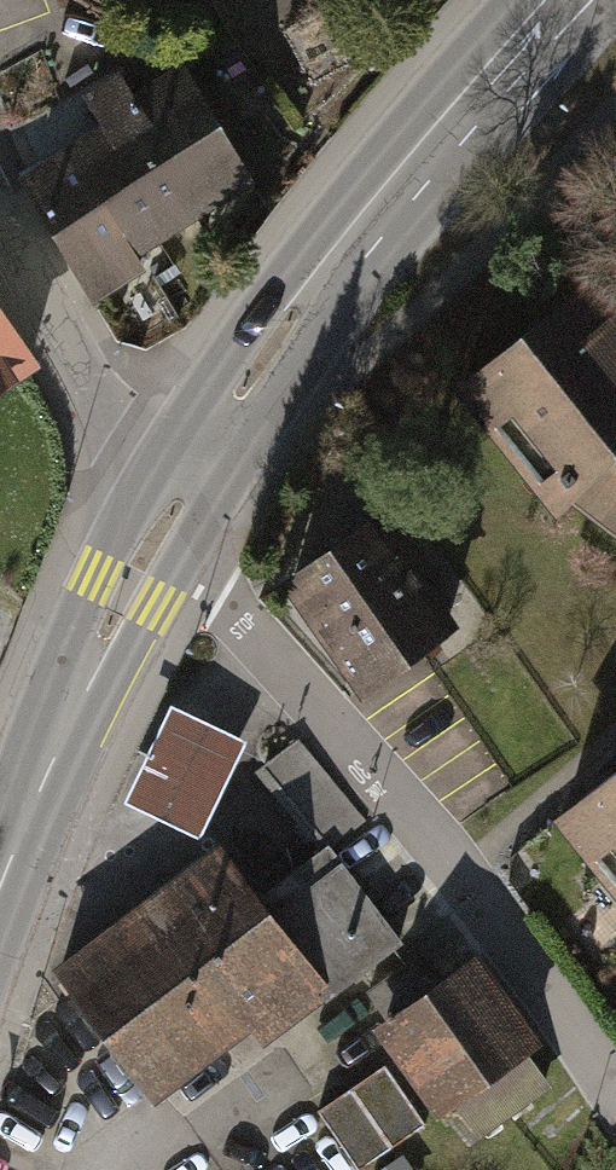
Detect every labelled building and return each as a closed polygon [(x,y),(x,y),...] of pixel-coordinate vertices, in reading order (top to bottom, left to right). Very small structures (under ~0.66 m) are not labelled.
[(179,65),(130,96),(201,210),(250,179),(179,65)] [(131,253),(201,210),(130,96),(116,73),(85,93),(102,120),(63,144),(131,253)] [(139,266),(131,253),(63,144),(14,175),(91,296),(139,266)] [(595,484),(615,501),(615,317),(580,271),(451,370),(560,510),(595,484)] [(37,362),(0,304),(0,385),(37,362)] [(276,578),(357,694),(458,623),(378,507),(276,578)] [(249,740),(172,704),(125,802),(201,839),(249,740)] [(254,771),(319,851),(325,846),(328,849),(365,819),(298,736),(254,771)] [(552,800),(615,886),(615,752),(552,800)] [(221,849),(60,971),(152,1093),(247,1021),(260,1037),(322,990),(326,996),(398,941),(328,849),(325,846),(319,851),(258,897),(221,849)] [(456,1101),(477,1131),(545,1085),(521,1049),(535,1040),(474,951),(369,1023),(434,1116),(456,1101)] [(425,1124),(384,1064),(316,1110),(357,1169),(425,1124)]
